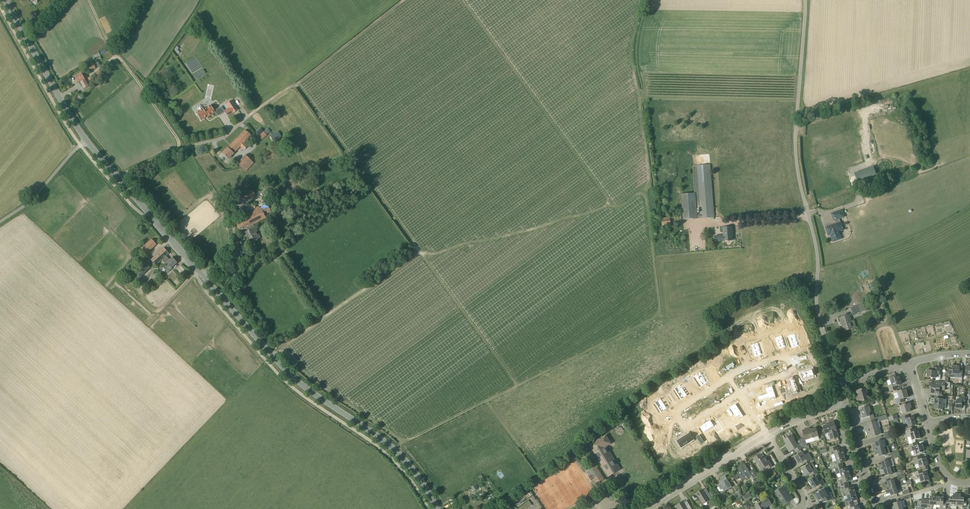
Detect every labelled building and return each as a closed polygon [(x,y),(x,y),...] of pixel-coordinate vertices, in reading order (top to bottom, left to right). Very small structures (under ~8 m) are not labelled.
[(91,85),(106,77),(102,70),(88,78),(91,85)] [(88,86),(81,73),(74,77),(78,83),(80,82),(84,89),(88,86)] [(233,114),(238,110),(232,100),(226,104),(229,108),(224,111),(228,117),(233,113),(233,114)] [(215,112),(212,108),(210,105),(203,110),(202,109),(201,106),(199,106),(197,106),(197,108),(199,111),(196,113),(201,121),(207,116),(208,117),(215,112)] [(260,129),(256,135),(262,140),(266,135),(260,129)] [(250,147),(244,142),(251,136),(245,130),(228,148),(222,153),(229,159),(234,154),(233,153),(240,146),(246,152),(250,147)] [(278,131),(270,136),(271,137),(272,140),(278,137),(280,136),(279,133),(278,131)] [(276,156),(274,151),(274,149),(268,151),(270,158),(276,156)] [(253,158),(249,154),(247,156),(245,155),(237,163),(246,171),(254,163),(251,160),(253,158)] [(692,167),(693,167),(695,194),(681,195),(683,219),(701,218),(714,217),(710,165),(692,167)] [(873,166),(853,172),(856,181),(876,176),(873,166)] [(249,197),(247,192),(226,200),(228,205),(249,197)] [(263,216),(271,211),(267,202),(256,207),(256,208),(253,209),(254,211),(248,214),(246,211),(240,214),(243,219),(236,222),(240,231),(247,228),(248,231),(245,232),(249,239),(247,240),(249,244),(251,243),(252,246),(253,245),(254,246),(255,245),(256,244),(254,241),(260,238),(254,227),(253,224),(265,218),(263,216)] [(834,220),(835,220),(839,219),(844,217),(842,210),(831,214),(834,220)] [(662,227),(683,224),(681,215),(670,217),(661,218),(662,227)] [(841,222),(840,222),(836,224),(826,228),(827,233),(830,232),(833,242),(841,239),(839,232),(843,230),(841,222)] [(724,241),(732,240),(731,234),(732,234),(732,227),(723,228),(724,235),(715,236),(716,241),(724,241)] [(151,239),(142,248),(147,253),(156,244),(151,239)] [(160,251),(155,256),(150,260),(155,265),(163,258),(168,265),(166,267),(166,270),(168,272),(172,269),(171,268),(177,263),(172,258),(169,260),(166,256),(169,253),(164,248),(160,251)] [(124,275),(126,271),(124,269),(121,273),(120,272),(117,277),(121,280),(124,276),(124,275)] [(865,311),(863,304),(860,305),(850,308),(853,315),(862,312),(865,311)] [(855,323),(854,320),(851,321),(849,315),(839,318),(842,325),(843,324),(845,331),(852,329),(852,328),(856,327),(855,323)] [(795,334),(788,337),(792,349),(800,346),(795,334)] [(782,335),(775,337),(779,350),(786,347),(782,335)] [(752,349),(750,349),(751,352),(753,352),(755,357),(762,355),(757,342),(751,344),(752,349)] [(711,367),(708,369),(713,376),(716,374),(711,367)] [(940,378),(941,368),(933,368),(933,371),(927,371),(927,377),(936,378),(936,380),(938,380),(939,380),(940,379),(940,378)] [(812,369),(800,373),(802,380),(815,376),(812,369)] [(700,371),(694,375),(702,387),(708,383),(704,378),(706,377),(705,374),(703,375),(700,371)] [(888,386),(890,392),(897,389),(896,386),(901,384),(899,377),(896,377),(895,375),(889,377),(890,379),(892,385),(888,386)] [(795,378),(788,380),(790,386),(788,387),(789,390),(791,389),(792,394),(800,391),(795,378)] [(944,382),(935,381),(935,383),(930,383),(929,389),(930,389),(931,389),(931,393),(939,393),(939,390),(945,390),(945,387),(950,388),(950,383),(949,382),(948,382),(947,382),(944,382)] [(680,384),(674,389),(681,400),(688,396),(680,384)] [(767,394),(758,397),(759,400),(768,397),(770,401),(777,399),(772,386),(765,388),(767,394)] [(858,403),(867,400),(865,394),(867,393),(866,388),(856,391),(858,398),(856,398),(858,403)] [(897,404),(904,402),(903,398),(908,397),(906,390),(898,392),(899,398),(895,399),(897,404)] [(946,399),(946,396),(940,396),(940,399),(935,398),(934,409),(943,410),(943,408),(946,408),(946,399)] [(953,404),(952,408),(955,409),(962,409),(962,405),(965,405),(965,400),(965,397),(956,397),(956,400),(956,404),(954,404),(954,399),(953,399),(953,401),(953,404)] [(660,398),(654,402),(662,413),(667,409),(660,398)] [(736,403),(729,408),(736,418),(740,416),(742,418),(744,416),(742,414),(743,414),(736,403)] [(870,416),(869,413),(871,412),(870,409),(871,408),(869,403),(864,404),(865,407),(862,408),(863,412),(861,412),(862,418),(870,416),(871,419),(874,418),(873,415),(870,416)] [(902,414),(911,411),(910,408),(911,408),(910,403),(900,406),(902,414)] [(724,413),(720,416),(725,423),(729,420),(724,413)] [(909,418),(908,415),(902,417),(904,424),(907,423),(908,427),(904,428),(905,431),(913,429),(912,426),(916,425),(914,417),(909,418)] [(710,420),(700,426),(704,433),(714,427),(716,430),(721,426),(718,421),(713,424),(710,420)] [(838,437),(836,430),(834,421),(830,422),(830,424),(823,426),(825,434),(829,433),(831,439),(838,437)] [(866,431),(877,428),(875,421),(868,423),(869,426),(865,427),(866,431)] [(801,442),(804,447),(807,446),(805,440),(807,440),(814,438),(814,441),(819,439),(818,436),(816,428),(808,430),(808,429),(803,430),(805,438),(800,440),(801,442)] [(879,435),(877,428),(866,431),(868,435),(871,434),(872,437),(879,435)] [(916,431),(915,428),(913,429),(905,431),(907,438),(911,437),(912,441),(920,438),(918,431),(916,431)] [(590,444),(609,476),(620,469),(605,446),(611,443),(606,434),(590,444)] [(689,434),(677,441),(681,448),(693,440),(694,439),(692,437),(691,437),(689,434)] [(797,445),(791,435),(784,440),(787,446),(786,447),(789,452),(795,449),(797,452),(800,450),(802,449),(802,448),(804,447),(805,447),(804,447),(801,442),(799,444),(799,443),(797,445)] [(884,447),(882,440),(875,442),(876,445),(872,446),(874,450),(884,447)] [(916,442),(913,443),(909,444),(909,445),(911,451),(915,450),(916,454),(924,452),(922,444),(917,446),(916,442)] [(887,454),(886,451),(889,450),(888,446),(884,447),(874,450),(875,454),(879,453),(879,456),(887,454)] [(837,451),(836,448),(837,447),(829,449),(831,455),(835,454),(836,458),(844,455),(842,449),(837,451)] [(804,456),(802,452),(798,455),(794,457),(798,464),(804,461),(805,464),(812,459),(808,453),(804,456)] [(764,460),(760,454),(754,458),(761,470),(767,466),(769,469),(772,467),(766,456),(766,457),(767,459),(764,460)] [(841,466),(840,463),(846,462),(844,455),(836,458),(837,461),(833,462),(835,468),(843,466),(841,466)] [(923,459),(922,456),(913,458),(915,465),(918,464),(920,468),(928,465),(926,458),(923,459)] [(880,470),(890,467),(888,460),(881,462),(882,465),(878,466),(880,470)] [(811,476),(818,472),(812,463),(802,469),(806,476),(810,473),(811,476)] [(750,472),(745,464),(738,468),(740,470),(737,472),(742,481),(752,475),(753,478),(757,476),(753,470),(750,472)] [(842,470),(841,467),(843,466),(835,468),(837,474),(840,473),(841,477),(850,474),(848,468),(842,470)] [(597,484),(601,481),(604,479),(597,467),(590,472),(591,474),(595,480),(597,484)] [(892,474),(890,467),(880,470),(881,474),(884,473),(885,476),(892,474)] [(923,474),(922,470),(914,472),(916,480),(920,479),(921,482),(929,480),(927,472),(923,474)] [(847,485),(846,482),(851,481),(850,474),(841,477),(842,480),(839,481),(841,487),(849,485),(848,485),(847,485)] [(723,489),(724,492),(732,487),(725,476),(719,479),(721,483),(718,485),(719,487),(717,488),(719,491),(723,489)] [(818,482),(815,477),(809,481),(813,488),(818,485),(819,488),(825,484),(822,480),(818,482)] [(885,490),(896,487),(894,480),(887,482),(888,485),(884,486),(885,490)] [(848,489),(847,485),(849,485),(841,487),(843,493),(846,492),(847,496),(855,493),(853,487),(848,489)] [(790,501),(787,496),(790,494),(785,486),(775,492),(784,505),(790,501)] [(898,493),(896,487),(885,490),(887,494),(890,493),(891,496),(898,493)] [(611,501),(616,498),(618,497),(615,493),(614,494),(612,491),(610,488),(604,492),(606,495),(611,501)] [(706,495),(703,489),(696,493),(703,505),(712,499),(708,492),(709,493),(706,495)] [(827,494),(824,489),(819,492),(819,491),(815,494),(818,499),(822,497),(823,499),(822,499),(824,503),(834,499),(830,492),(827,494)] [(853,504),(852,501),(857,500),(855,493),(847,496),(848,499),(845,500),(846,506),(854,504),(853,504)] [(957,494),(953,494),(953,497),(950,497),(950,499),(947,499),(947,501),(946,508),(950,508),(950,504),(956,505),(957,494)] [(966,504),(967,500),(964,500),(964,498),(960,497),(961,494),(957,494),(956,505),(963,505),(962,507),(966,508),(966,504)] [(937,505),(937,496),(930,496),(930,502),(927,502),(927,500),(926,508),(933,508),(933,505),(937,505)] [(943,503),(943,497),(937,496),(937,505),(940,505),(940,508),(941,508),(946,508),(947,501),(946,501),(946,503),(943,503)] [(765,508),(772,504),(768,498),(755,506),(757,508),(766,508),(765,508)] [(927,500),(922,500),(922,501),(917,500),(917,508),(922,508),(926,508),(927,500)]
